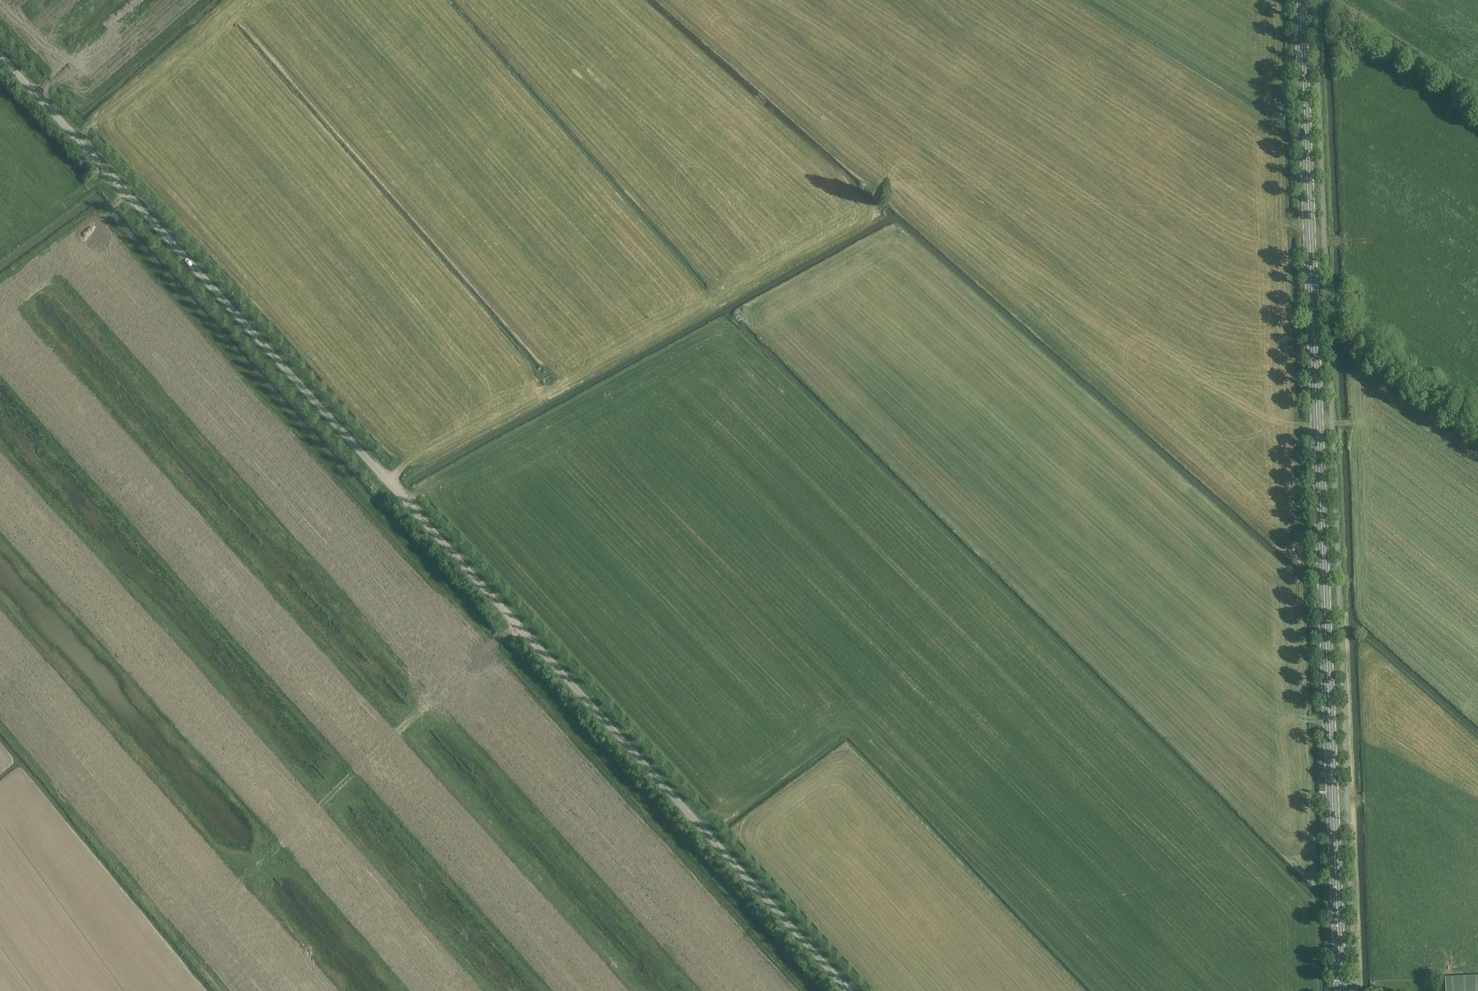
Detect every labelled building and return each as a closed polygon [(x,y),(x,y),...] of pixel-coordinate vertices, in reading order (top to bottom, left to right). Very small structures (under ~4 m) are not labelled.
[(1446,990),(1477,990),(1477,976),(1445,977),(1446,990)]
